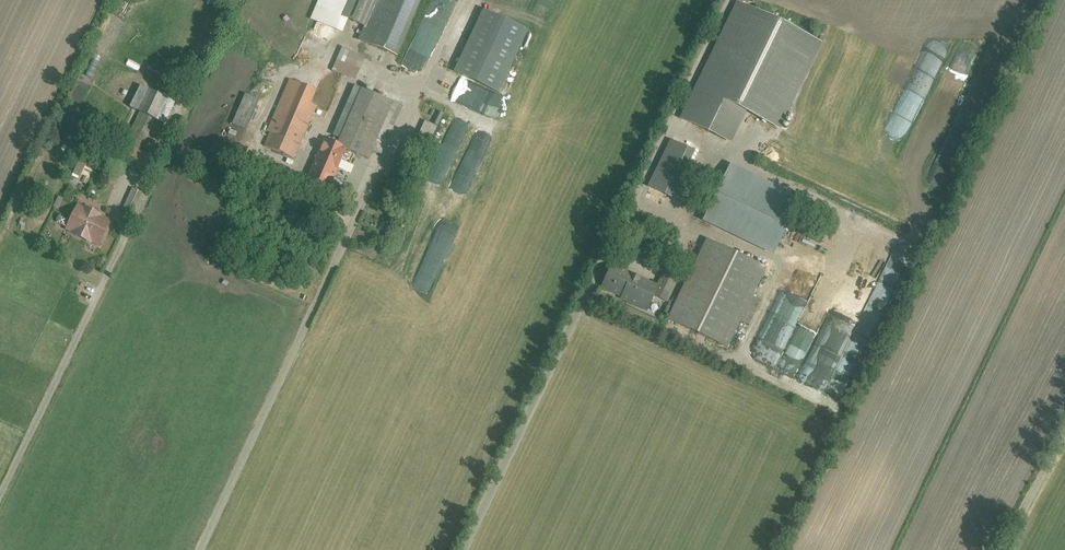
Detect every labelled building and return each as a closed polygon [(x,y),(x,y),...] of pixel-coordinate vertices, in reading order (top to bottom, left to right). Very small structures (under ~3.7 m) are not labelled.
[(360,43),(394,57),(418,0),(320,0),(310,23),(360,43)] [(820,45),(738,5),(681,122),(729,145),(745,113),(779,130),(820,45)] [(359,57),(342,48),(333,66),(350,75),(359,57)] [(391,96),(359,82),(334,144),(326,140),(308,184),(329,193),(345,155),(363,163),(391,96)] [(131,105),(138,108),(122,142),(129,145),(123,158),(146,169),(153,153),(140,147),(156,115),(166,119),(175,99),(141,84),(131,105)] [(297,95),(285,90),(262,146),(297,160),(319,106),(312,103),(317,92),(301,85),(297,95)] [(413,140),(426,146),(434,128),(422,122),(413,140)] [(233,143),(225,159),(244,168),(252,152),(233,143)] [(684,161),(664,152),(649,184),(669,193),(684,161)] [(818,240),(833,209),(734,164),(710,212),(765,237),(773,220),(818,240)] [(149,187),(133,180),(119,210),(135,217),(149,187)] [(111,222),(78,206),(67,229),(100,245),(111,222)] [(766,267),(704,238),(667,317),(730,346),(766,267)] [(660,283),(615,262),(603,289),(648,310),(655,294),(667,300),(679,274),(667,268),(660,283)]
